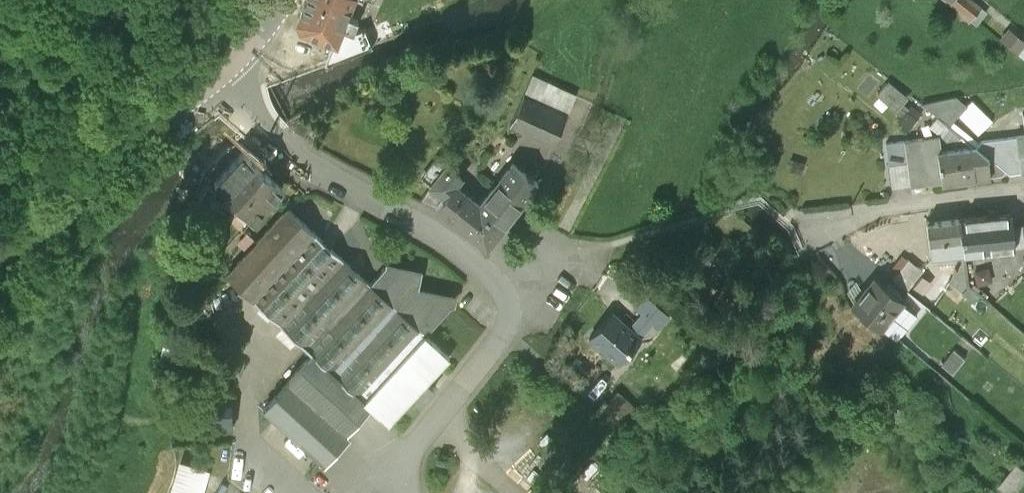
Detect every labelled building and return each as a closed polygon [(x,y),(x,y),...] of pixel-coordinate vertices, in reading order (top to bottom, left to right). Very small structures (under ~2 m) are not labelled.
[(298,29),(347,50),(369,0),(311,0),(298,29)] [(971,0),(946,0),(980,27),(990,15),(971,0)] [(896,110),(909,95),(890,78),(877,93),(896,110)] [(974,98),(966,105),(952,88),(929,107),(946,127),(962,114),(977,133),(992,120),(974,98)] [(566,116),(523,97),(510,125),(553,145),(566,116)] [(911,129),(923,111),(912,103),(899,121),(911,129)] [(1006,140),(1011,176),(1023,174),(1023,138),(1006,140)] [(978,153),(940,158),(938,142),(908,146),(911,168),(914,190),(993,179),(991,163),(978,153)] [(890,171),(893,171),(911,168),(908,146),(887,149),(890,171)] [(280,186),(244,154),(245,153),(243,152),(214,183),(227,195),(223,199),(235,210),(239,206),(253,219),(282,187),(281,186),(280,186)] [(480,206),(455,187),(462,179),(437,159),(421,179),(445,198),(434,212),(484,251),(505,225),(480,206)] [(511,167),(480,206),(505,225),(536,186),(511,167)] [(914,190),(911,168),(893,171),(896,192),(914,190)] [(371,343),(401,310),(373,283),(287,207),(257,242),(319,297),(371,343)] [(1012,218),(962,223),(966,257),(1016,252),(1013,228),(1012,218)] [(962,223),(927,227),(931,261),(954,258),(966,257),(962,223)] [(1023,227),(1013,228),(1016,252),(1023,251),(1023,232),(1023,227)] [(319,297),(257,242),(227,274),(290,330),(319,297)] [(966,257),(954,258),(956,272),(947,284),(973,304),(978,297),(970,288),(966,257)] [(922,274),(907,263),(893,282),(908,293),(922,274)] [(385,269),(373,283),(401,310),(428,333),(449,309),(454,309),(454,298),(417,290),(421,272),(385,264),(385,269)] [(889,294),(874,282),(853,307),(882,330),(901,307),(888,296),(889,294)] [(371,343),(319,297),(290,330),(313,351),(312,352),(340,377),(371,343)] [(628,330),(639,339),(660,316),(643,301),(634,311),(640,316),(628,330)] [(913,317),(901,307),(882,330),(894,340),(913,317)] [(428,333),(401,310),(371,343),(340,377),(368,402),(391,423),(452,355),(428,333)] [(628,330),(611,315),(588,341),(616,366),(639,339),(628,330)] [(953,351),(942,365),(952,374),(964,359),(953,351)] [(368,402),(340,377),(312,352),(285,380),(343,430),(368,402)] [(349,437),(343,430),(285,380),(260,408),(323,465),(349,437)] [(235,428),(231,397),(197,402),(201,433),(235,428)] [(1019,444),(994,479),(1013,492),(1018,492),(1023,484),(1023,448),(1019,444)] [(167,492),(201,492),(208,464),(176,457),(167,492)]
